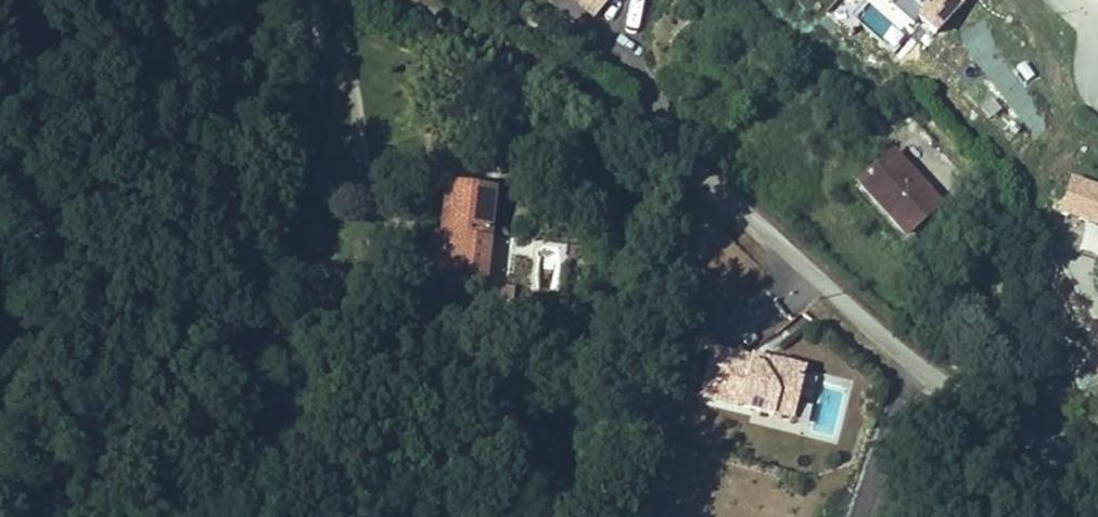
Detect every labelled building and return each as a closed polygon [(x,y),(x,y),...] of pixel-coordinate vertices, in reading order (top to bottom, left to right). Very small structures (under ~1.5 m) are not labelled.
[(606,0),(575,0),(592,15),(606,0)] [(909,35),(918,24),(933,38),(966,0),(868,0),(909,35)] [(906,237),(941,205),(892,153),(880,165),(858,185),(906,237)] [(1056,220),(1097,233),(1097,187),(1069,178),(1056,220)] [(442,237),(438,280),(484,285),(489,236),(493,192),(447,187),(442,237)] [(428,279),(438,280),(442,237),(432,236),(428,279)] [(499,303),(511,304),(512,289),(501,287),(499,303)] [(698,399),(792,423),(806,369),(752,356),(747,358),(711,349),(698,399)]
